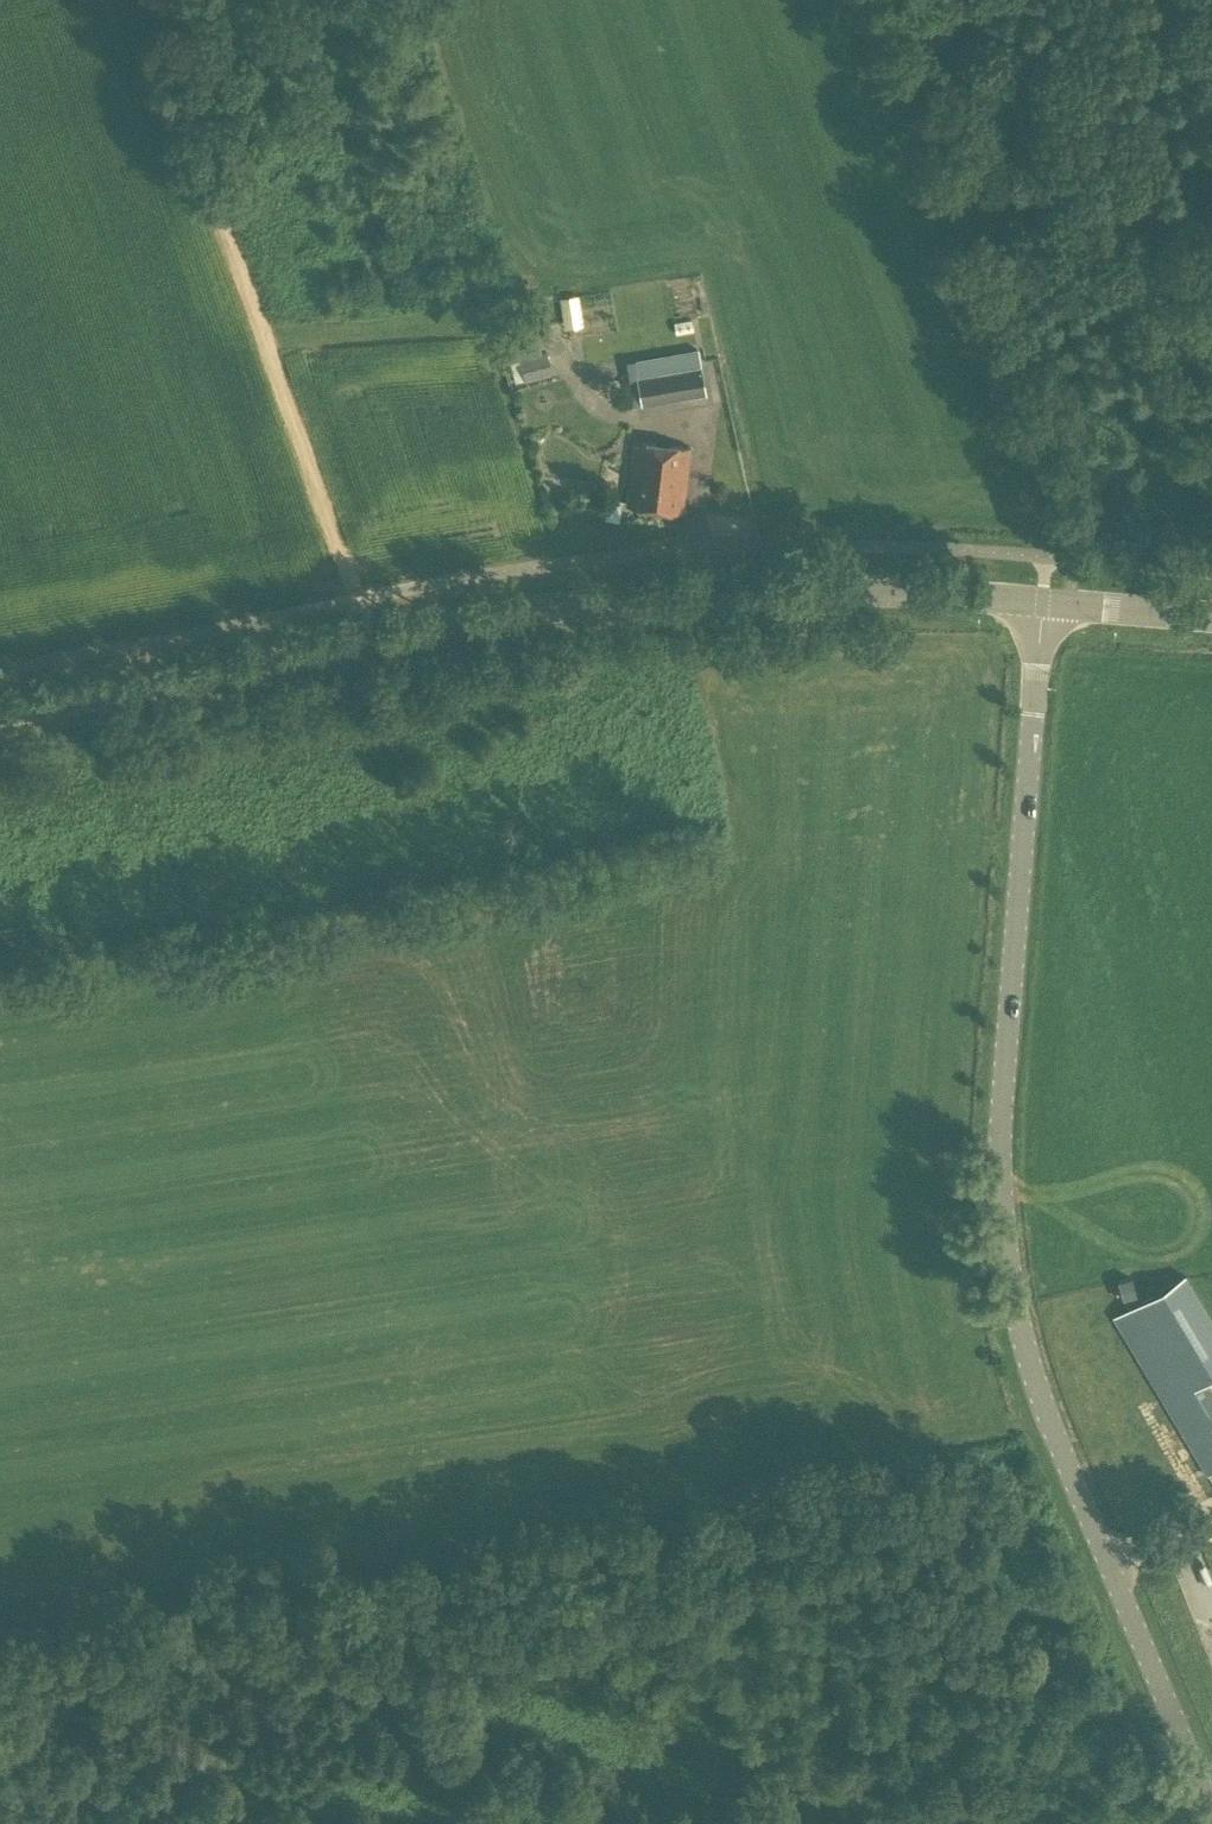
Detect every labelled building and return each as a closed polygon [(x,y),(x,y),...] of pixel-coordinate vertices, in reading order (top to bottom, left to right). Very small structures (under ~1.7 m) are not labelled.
[(577,293),(559,295),(562,325),(580,324),(577,293)] [(541,352),(538,339),(515,345),(525,380),(552,373),(546,351),(541,352)] [(641,407),(706,395),(701,366),(636,377),(641,407)] [(681,510),(690,448),(636,441),(628,503),(681,510)] [(619,519),(622,502),(610,500),(607,517),(619,519)] [(1123,1298),(1136,1294),(1132,1278),(1119,1281),(1123,1298)] [(1211,1472),(1211,1389),(1206,1379),(1211,1375),(1211,1332),(1183,1280),(1118,1316),(1207,1475),(1211,1472)]
